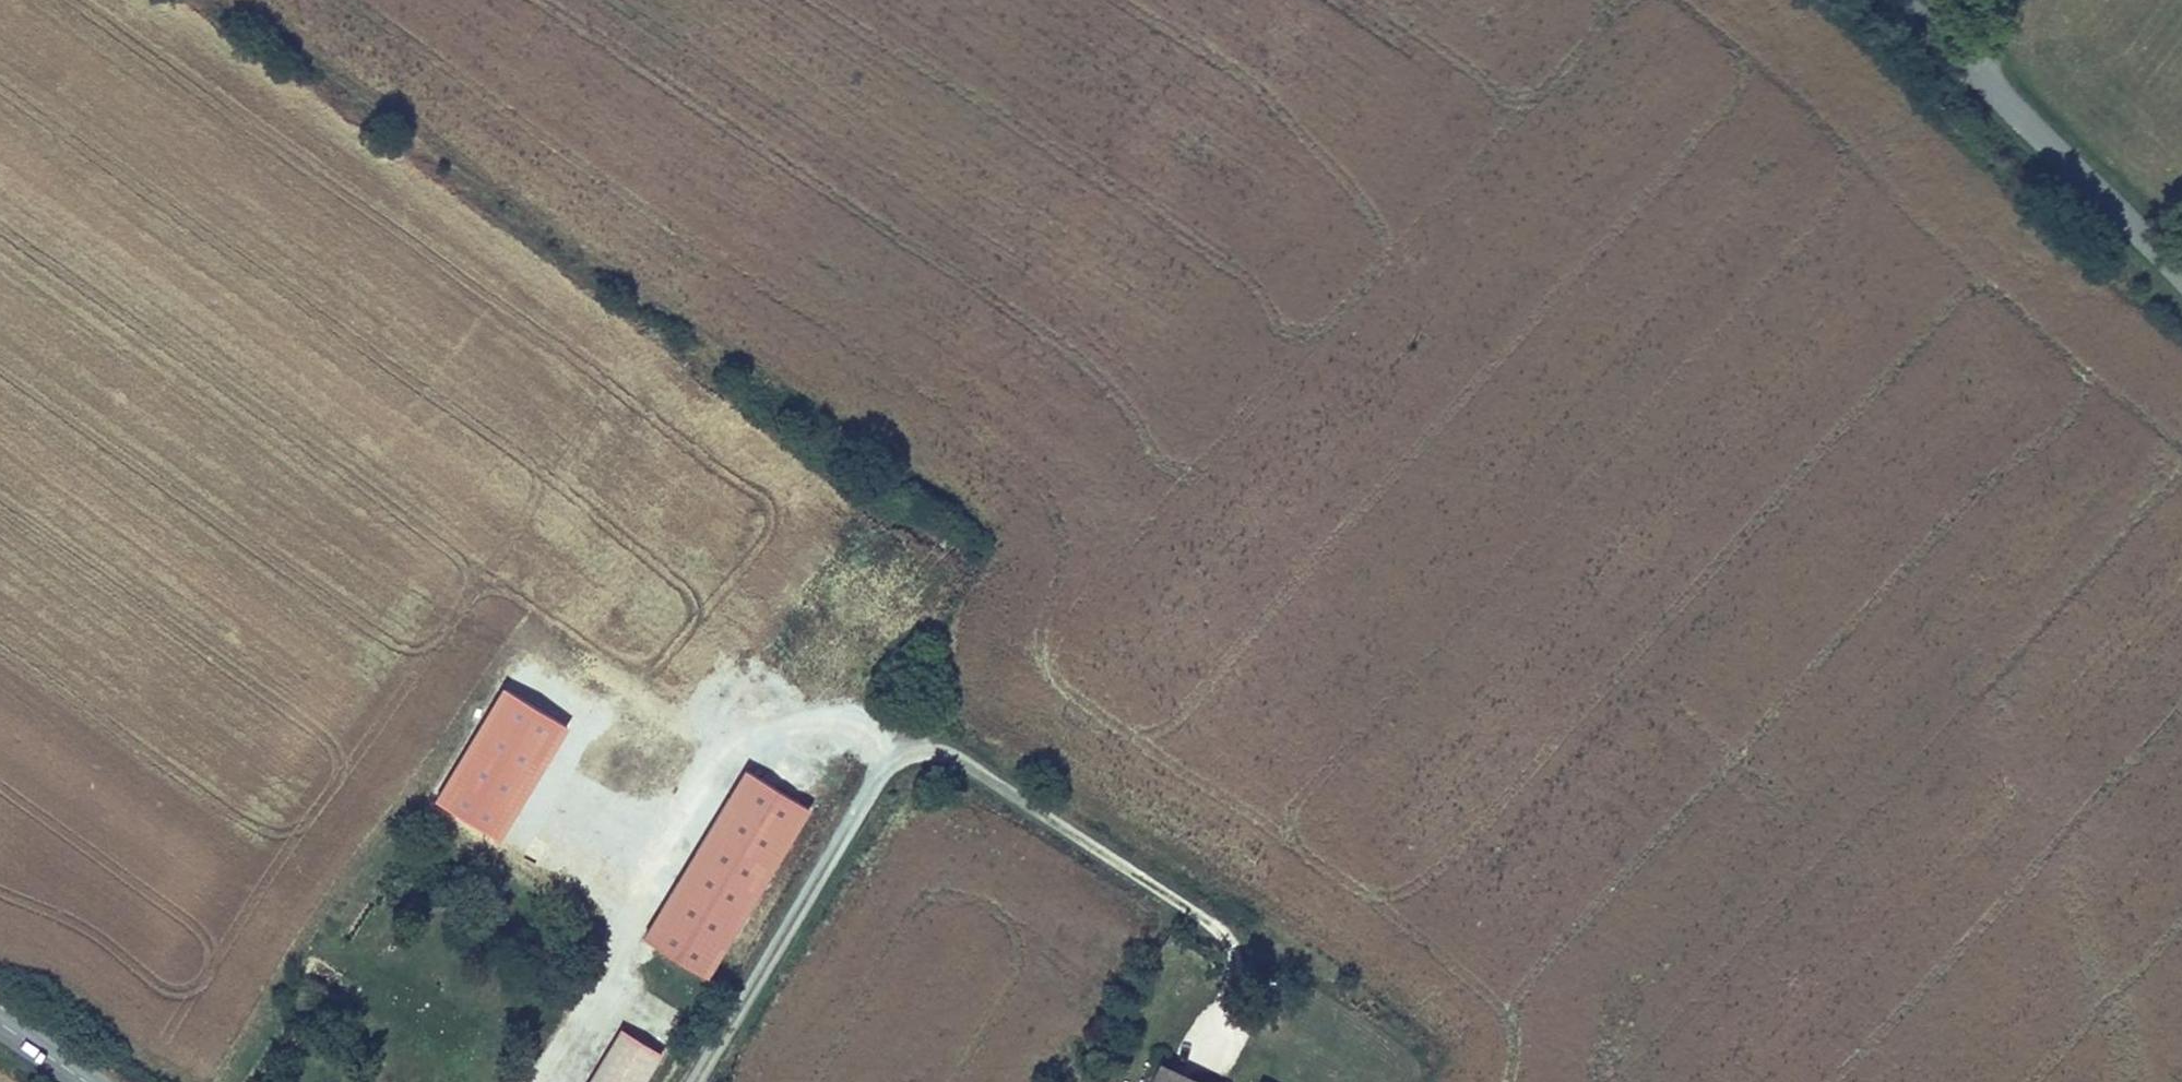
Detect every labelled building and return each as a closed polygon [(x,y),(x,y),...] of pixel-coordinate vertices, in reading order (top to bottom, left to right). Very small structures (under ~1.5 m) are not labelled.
[(501,837),(568,723),(503,685),(436,799),(501,837)] [(640,941),(705,980),(808,809),(743,770),(640,941)] [(660,1058),(617,1033),(587,1081),(646,1081),(660,1058)] [(1157,1068),(1150,1081),(1187,1081),(1157,1068)]
